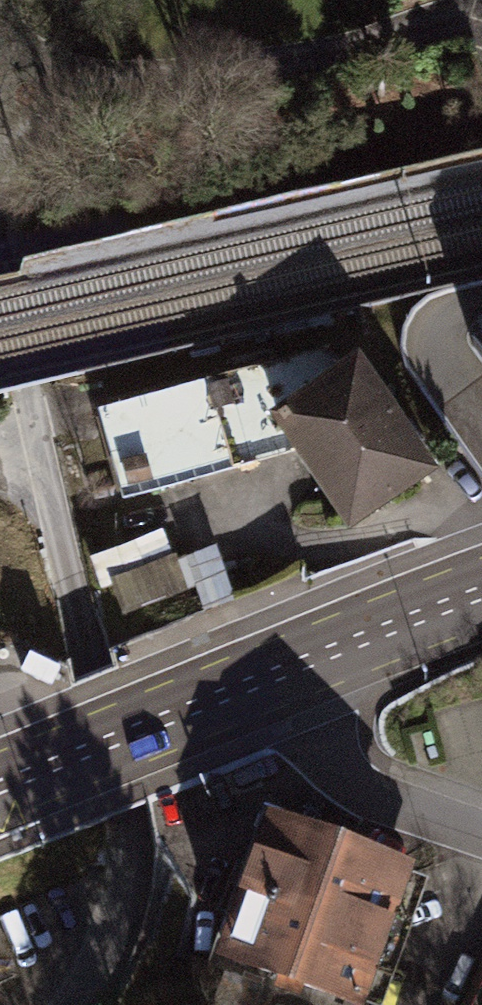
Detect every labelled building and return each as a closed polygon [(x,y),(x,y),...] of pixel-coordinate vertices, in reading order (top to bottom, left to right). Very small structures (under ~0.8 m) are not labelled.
[(475,319),(467,328),(467,343),(481,364),(481,318),(475,319)] [(271,413),(340,367),(327,348),(98,410),(123,498),(297,451),(271,413)] [(340,367),(271,413),(297,451),(350,531),(442,469),(363,352),(340,367)] [(125,616),(190,591),(175,553),(171,554),(162,530),(90,557),(101,586),(112,582),(125,616)] [(268,810),(215,958),(347,1004),(367,1004),(418,864),(268,810)] [(462,1004),(481,1004),(481,958),(462,1004)]
